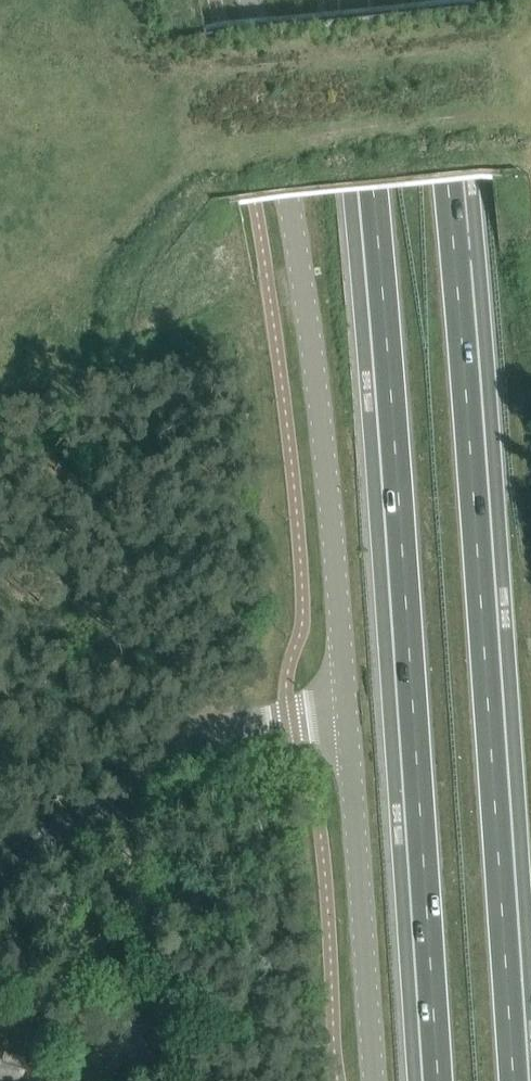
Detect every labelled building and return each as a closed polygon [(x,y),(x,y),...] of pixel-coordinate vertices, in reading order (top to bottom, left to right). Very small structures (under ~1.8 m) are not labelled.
[(15,1080),(20,1080),(26,1061),(0,1054),(0,1077),(15,1080)]
